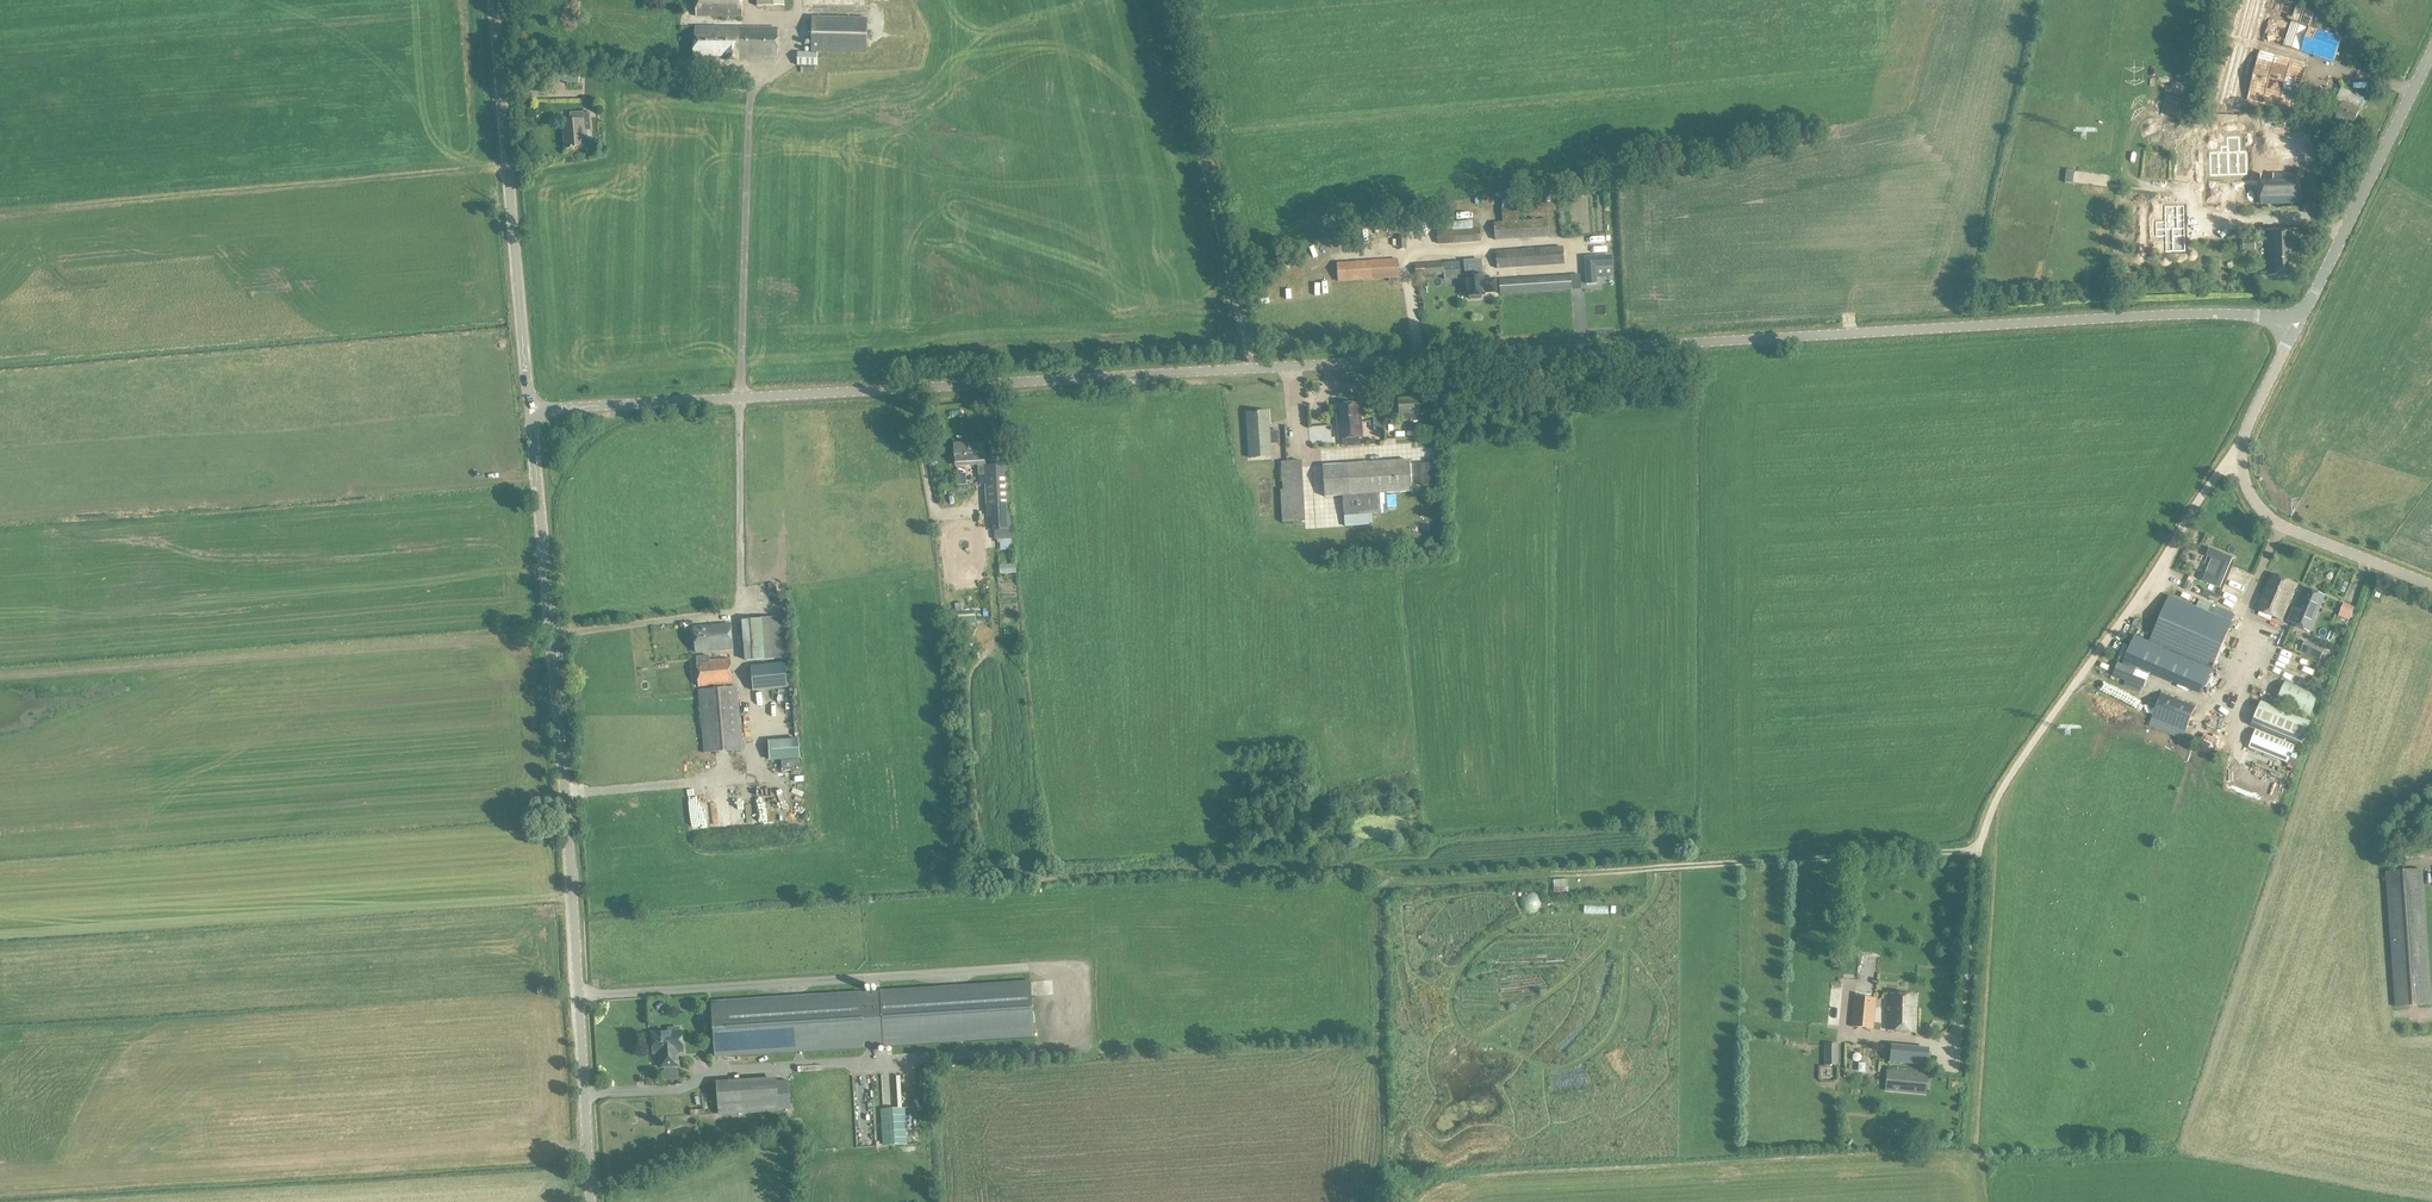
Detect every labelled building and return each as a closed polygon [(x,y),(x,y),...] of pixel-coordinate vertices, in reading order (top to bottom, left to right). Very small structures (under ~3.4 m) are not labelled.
[(696,16),(742,16),(742,0),(696,0),(696,16)] [(2298,11),(2295,23),(2310,26),(2312,14),(2298,11)] [(812,52),(798,52),(798,66),(818,65),(818,52),(867,53),(868,17),(813,16),(812,52)] [(2282,41),(2289,21),(2278,18),(2271,38),(2282,41)] [(695,27),(695,56),(728,57),(727,61),(739,61),(739,59),(777,59),(778,28),(695,27)] [(2301,51),(2301,52),(2334,63),(2343,39),(2310,28),(2309,30),(2304,44),(2303,46),(2301,51)] [(2302,78),(2307,59),(2257,47),(2251,75),(2288,84),(2290,75),(2302,78)] [(551,65),(550,80),(579,82),(581,67),(551,65)] [(2343,104),(2335,121),(2345,126),(2348,120),(2354,123),(2360,111),(2359,110),(2364,99),(2342,89),(2337,101),(2343,104)] [(570,113),(571,121),(565,122),(566,138),(565,138),(566,149),(585,147),(584,123),(591,122),(589,111),(570,113)] [(2228,175),(2227,145),(2220,146),(2220,152),(2208,152),(2209,175),(2228,175)] [(2227,145),(2228,175),(2247,174),(2246,151),(2234,151),(2234,145),(2227,145)] [(2260,174),(2261,204),(2301,203),(2301,173),(2260,174)] [(2163,206),(2163,207),(2164,221),(2154,222),(2155,229),(2178,228),(2184,228),(2183,205),(2163,206)] [(1548,218),(1502,221),(1494,222),(1495,240),(1549,236),(1548,218)] [(1453,229),(1453,225),(1452,221),(1436,222),(1438,243),(1481,240),(1480,227),(1466,228),(1453,229)] [(2184,228),(2178,228),(2155,229),(2155,245),(2165,245),(2165,247),(2165,252),(2185,251),(2184,228)] [(2299,230),(2268,231),(2269,275),(2300,274),(2299,230)] [(2244,235),(2244,250),(2256,250),(2256,235),(2244,235)] [(1563,246),(1496,250),(1497,269),(1564,264),(1563,246)] [(1612,256),(1585,258),(1586,283),(1597,283),(1597,278),(1596,266),(1612,265),(1612,256)] [(1398,258),(1337,263),(1338,282),(1399,278),(1398,258)] [(1443,262),(1415,263),(1416,276),(1444,274),(1444,271),(1458,270),(1457,262),(1443,262)] [(1472,268),(1472,275),(1465,276),(1465,285),(1467,285),(1467,296),(1470,296),(1471,300),(1482,299),(1483,295),(1485,295),(1485,292),(1497,291),(1496,279),(1484,280),(1483,274),(1482,274),(1481,267),(1472,268)] [(1513,278),(1499,279),(1500,294),(1572,289),(1571,275),(1522,277),(1513,278)] [(1283,285),(1284,295),(1297,294),(1297,285),(1283,285)] [(1408,420),(1420,419),(1422,419),(1420,397),(1399,398),(1400,414),(1408,413),(1408,420)] [(1345,406),(1339,407),(1341,440),(1362,439),(1360,405),(1353,406),(1353,405),(1351,404),(1347,404),(1345,406)] [(1269,412),(1247,413),(1250,458),(1272,456),(1269,412)] [(1364,418),(1367,430),(1383,426),(1380,414),(1364,418)] [(1335,424),(1314,423),(1313,440),(1334,440),(1335,424)] [(954,444),(955,458),(965,458),(965,465),(985,463),(984,442),(954,444)] [(1412,491),(1410,460),(1323,465),(1325,498),(1343,496),(1344,516),(1345,516),(1346,527),(1373,524),(1372,514),(1388,513),(1387,493),(1412,491)] [(1283,522),(1306,521),(1303,461),(1282,463),(1283,490),(1281,490),(1283,522)] [(1008,463),(985,465),(979,466),(979,475),(985,474),(988,517),(994,517),(995,531),(1011,530),(1012,530),(1008,463)] [(1427,469),(1416,469),(1417,482),(1428,481),(1427,469)] [(1012,539),(1011,530),(995,531),(995,540),(1012,539)] [(2206,573),(2203,581),(2214,585),(2220,588),(2230,565),(2233,558),(2211,548),(2207,556),(2212,558),(2219,561),(2222,562),(2219,569),(2216,577),(2206,573)] [(2272,574),(2257,610),(2282,620),(2297,585),(2272,574)] [(2187,582),(2185,588),(2191,591),(2193,584),(2187,582)] [(777,583),(769,584),(770,595),(777,595),(777,583)] [(2307,589),(2292,623),(2310,631),(2324,596),(2307,589)] [(2169,595),(2149,643),(2213,670),(2233,622),(2169,595)] [(2354,608),(2344,603),(2339,616),(2349,620),(2354,608)] [(784,616),(742,620),(746,661),(788,658),(784,616)] [(731,624),(694,627),(696,652),(733,649),(731,624)] [(2213,670),(2149,643),(2136,637),(2125,663),(2202,696),(2213,670)] [(2318,647),(2313,657),(2321,660),(2325,651),(2318,647)] [(2270,653),(2266,662),(2272,665),(2276,656),(2270,653)] [(2285,656),(2282,662),(2292,666),(2294,660),(2285,656)] [(731,658),(697,661),(700,689),(733,687),(731,658)] [(786,662),(752,666),(754,691),(788,687),(786,662)] [(2307,687),(2314,669),(2298,663),(2296,668),(2289,666),(2287,671),(2299,676),(2296,683),(2307,687)] [(2320,694),(2287,682),(2277,704),(2311,718),(2320,694)] [(738,686),(699,690),(704,753),(743,749),(738,686)] [(2162,694),(2152,717),(2188,731),(2196,706),(2162,694)] [(2268,703),(2262,718),(2307,735),(2313,720),(2268,703)] [(2210,745),(2215,724),(2207,722),(2205,732),(2202,743),(2210,745)] [(2296,746),(2257,730),(2249,748),(2289,764),(2296,746)] [(800,770),(800,758),(782,760),(782,771),(800,770)] [(763,791),(755,792),(756,816),(765,815),(763,791)] [(2386,872),(2396,1008),(2431,1005),(2431,997),(2423,869),(2386,872)] [(1835,978),(1834,1015),(1844,1015),(1845,979),(1835,978)] [(711,1001),(715,1058),(1035,1038),(1032,981),(711,1001)] [(1889,994),(1887,1030),(1916,1032),(1918,996),(1889,994)] [(1877,999),(1855,996),(1854,996),(1851,1027),(1873,1029),(1877,999)] [(669,1032),(652,1033),(653,1053),(661,1053),(661,1056),(660,1056),(661,1067),(679,1066),(678,1052),(683,1051),(682,1031),(679,1031),(679,1028),(669,1029),(669,1032)] [(1876,1054),(1876,1044),(1847,1045),(1847,1055),(1876,1054)] [(1928,1064),(1929,1047),(1892,1044),(1890,1060),(1928,1064)] [(1825,1045),(1825,1065),(1838,1065),(1838,1045),(1825,1045)] [(1889,1071),(1886,1091),(1925,1094),(1927,1074),(1889,1071)] [(770,1074),(714,1077),(715,1089),(693,1090),(693,1091),(677,1092),(678,1106),(712,1104),(712,1113),(772,1110),(770,1074)] [(855,1091),(856,1137),(869,1137),(868,1091),(855,1091)] [(902,1109),(883,1110),(885,1144),(905,1143),(902,1109)]
